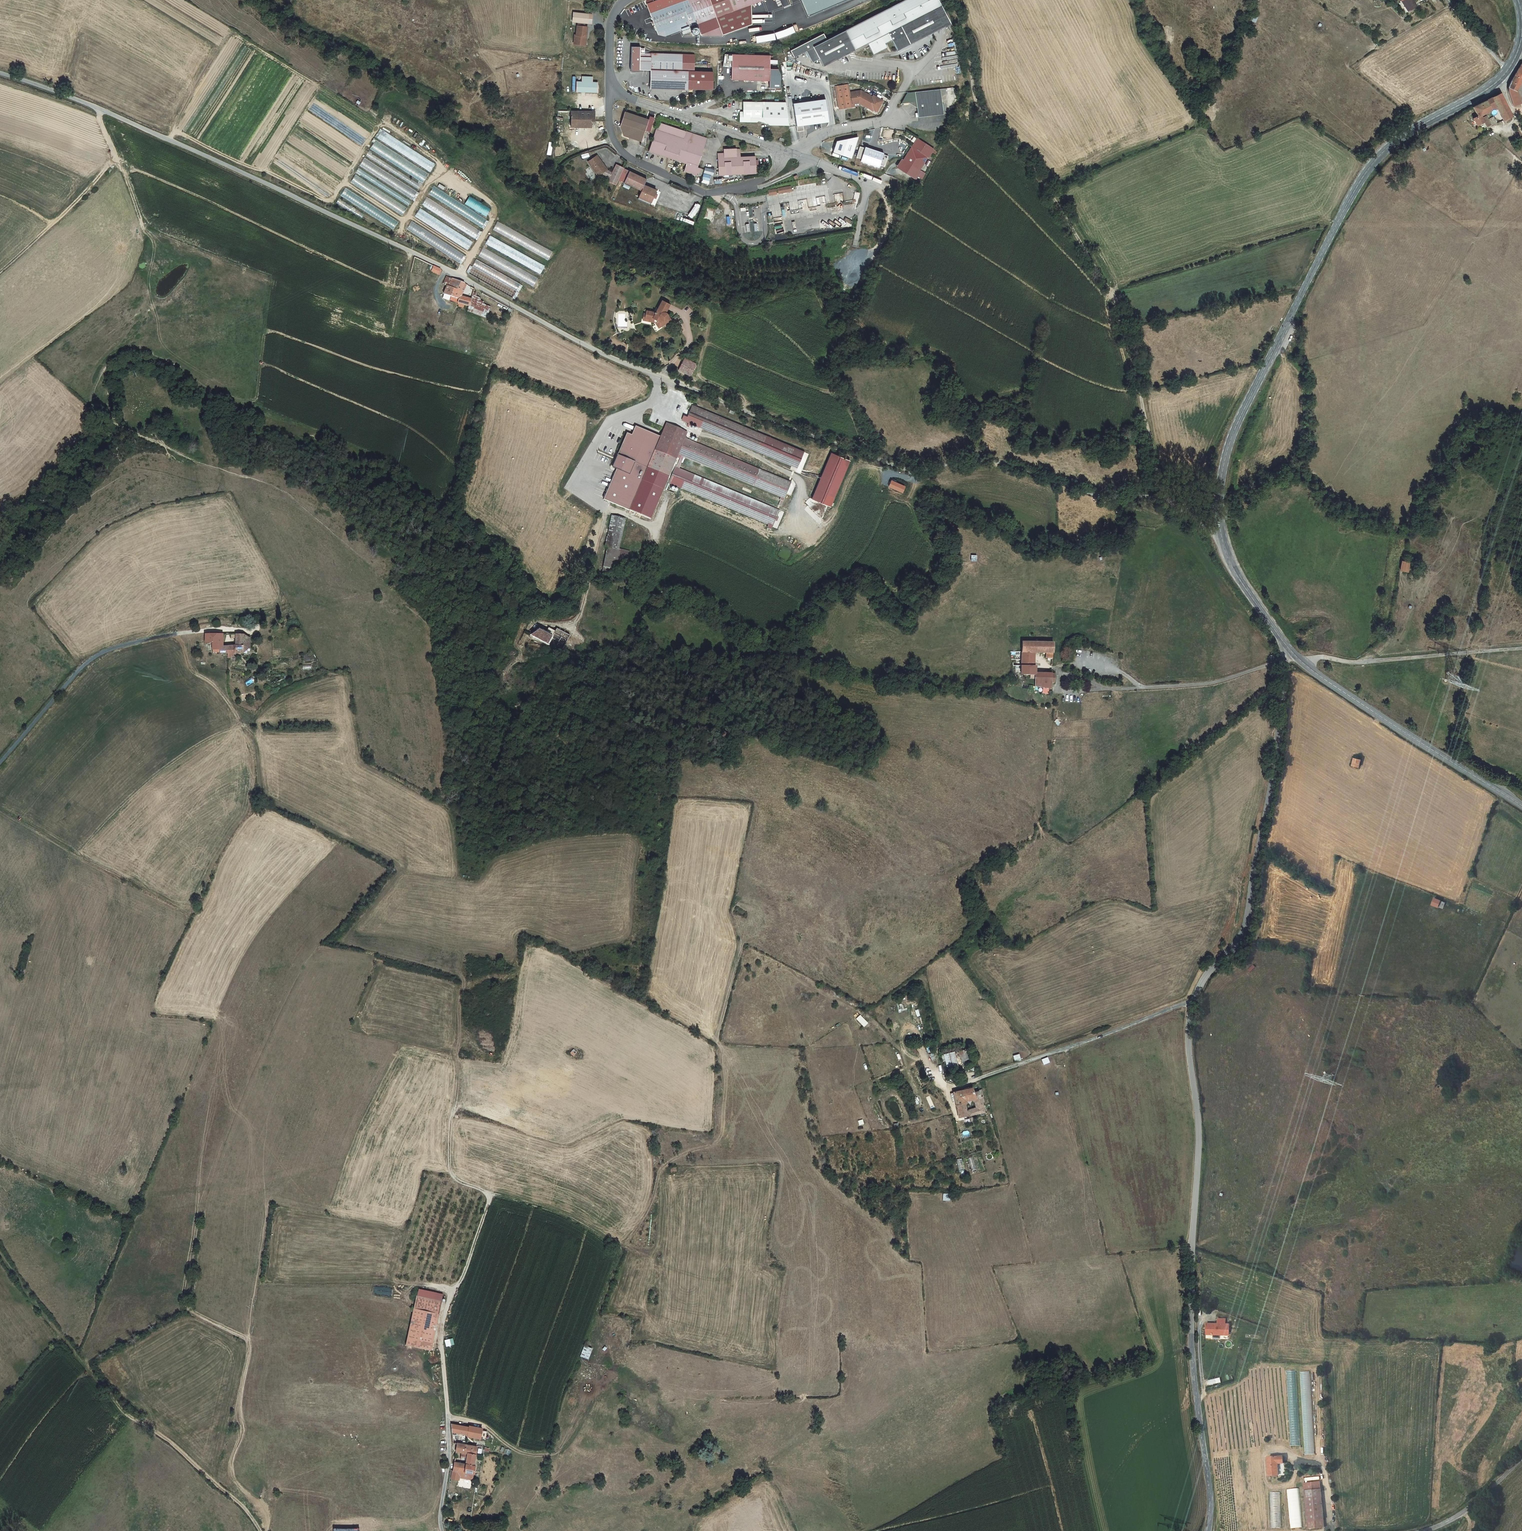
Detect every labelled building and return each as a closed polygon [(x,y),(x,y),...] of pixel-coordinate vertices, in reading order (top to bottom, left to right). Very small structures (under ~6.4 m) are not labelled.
[(641,7),(652,38),(659,40),(676,34),(684,31),(692,28),(711,21),(704,0),(661,0),(641,7)] [(711,21),(717,38),(747,28),(746,8),(757,4),(756,0),(704,0),(711,21)] [(808,20),(831,10),(826,0),(799,0),(808,20)] [(891,9),(900,29),(934,12),(928,0),(909,0),(891,9)] [(1397,8),(1396,8),(1402,19),(1412,14),(1406,3),(1403,5),(1397,8)] [(891,9),(837,37),(846,56),(860,50),(865,61),(879,54),(877,49),(884,46),(881,39),(893,32),(900,29),(891,9)] [(900,29),(893,32),(902,50),(943,30),(934,12),(900,29)] [(587,16),(569,14),(568,23),(571,23),(580,25),(586,26),(587,16)] [(711,21),(692,28),(696,39),(717,38),(711,21)] [(581,30),(579,29),(571,28),(570,37),(568,38),(567,48),(577,49),(578,40),(580,40),(581,30)] [(764,34),(766,40),(789,35),(787,28),(764,34)] [(893,32),(881,39),(884,46),(889,57),(902,50),(893,32)] [(816,40),(795,50),(798,57),(804,69),(811,65),(815,72),(846,56),(837,37),(819,46),(816,40)] [(627,50),(626,73),(636,73),(636,56),(636,51),(636,50),(627,50)] [(795,50),(783,56),(786,63),(798,57),(795,50)] [(640,56),(636,56),(636,73),(646,73),(646,92),(683,93),(688,93),(688,75),(678,75),(678,57),(640,56)] [(689,58),(678,57),(678,75),(688,75),(689,58)] [(765,58),(727,57),(727,82),(765,83),(765,71),(765,66),(765,62),(765,58)] [(1520,60),(1513,73),(1511,77),(1509,83),(1508,90),(1515,86),(1516,85),(1521,75),(1521,61),(1520,60)] [(773,71),(765,71),(765,83),(765,90),(775,90),(775,77),(773,71)] [(690,75),(688,75),(688,93),(708,93),(709,75),(690,75)] [(588,78),(577,77),(577,83),(573,83),(573,93),(592,94),(592,83),(588,83),(588,78)] [(1515,86),(1508,90),(1513,101),(1521,97),(1515,86)] [(941,89),(909,93),(903,103),(917,101),(918,111),(919,117),(944,114),(941,89)] [(828,93),(832,116),(845,114),(845,111),(843,99),(842,91),(828,93)] [(1504,120),(1512,114),(1499,93),(1485,101),(1471,110),(1477,119),(1474,121),(1478,127),(1485,123),(1488,127),(1491,125),(1492,128),(1498,124),(1494,117),(1488,120),(1484,114),(1496,108),(1504,120)] [(843,99),(845,111),(852,110),(864,116),(865,115),(870,118),(876,108),(872,106),(871,107),(854,97),(843,99)] [(822,129),(819,107),(787,111),(790,134),(797,133),(822,129)] [(780,108),(737,108),(737,120),(733,119),(733,128),(750,128),(755,124),(756,124),(763,131),(783,132),(780,108)] [(585,114),(566,113),(565,129),(584,130),(584,124),(588,125),(589,119),(584,120),(585,114)] [(644,127),(620,119),(618,126),(615,134),(617,140),(619,141),(619,143),(630,147),(637,149),(640,138),(644,127)] [(702,146),(654,130),(644,159),(651,161),(669,167),(682,171),(679,179),(686,181),(692,183),(692,181),(694,182),(696,176),(693,175),(702,146)] [(376,139),(433,171),(438,163),(380,131),(376,139)] [(645,140),(640,138),(637,149),(635,153),(640,155),(645,140)] [(427,174),(374,140),(368,149),(421,183),(427,174)] [(831,148),(827,159),(845,164),(852,143),(831,148)] [(926,156),(910,146),(904,155),(897,166),(913,177),(926,156)] [(419,185),(367,151),(364,155),(416,190),(419,185)] [(719,161),(713,161),(714,183),(751,181),(751,172),(753,172),(753,168),(751,168),(751,164),(736,164),(735,157),(734,157),(733,157),(732,157),(731,156),(719,156),(719,161)] [(416,191),(363,157),(358,166),(410,200),(416,191)] [(613,193),(621,179),(613,174),(609,183),(605,180),(594,165),(585,172),(595,187),(596,185),(604,189),(602,193),(611,197),(613,193)] [(914,177),(913,177),(897,166),(896,166),(890,174),(909,186),(914,177)] [(411,202),(359,167),(356,171),(408,206),(411,202)] [(408,209),(352,173),(347,181),(402,217),(408,209)] [(915,177),(911,183),(916,186),(919,180),(915,177)] [(644,189),(621,179),(613,193),(636,203),(634,209),(646,214),(652,202),(640,197),(644,189)] [(486,221),(432,186),(427,194),(481,229),(486,221)] [(399,223),(343,187),(337,196),(393,231),(399,223)] [(489,208),(468,195),(463,204),(484,217),(489,208)] [(480,230),(436,202),(430,210),(474,238),(480,230)] [(696,203),(689,216),(694,218),(700,205),(696,203)] [(473,243),(418,208),(413,216),(467,252),(473,243)] [(983,219),(977,213),(973,217),(978,223),(983,219)] [(465,256),(408,219),(402,228),(459,265),(465,256)] [(552,253),(496,222),(491,230),(547,261),(552,253)] [(544,266),(486,234),(482,243),(539,275),(544,266)] [(538,279),(483,248),(478,256),(533,287),(538,279)] [(521,286),(473,259),(469,266),(517,293),(521,286)] [(437,269),(432,266),(429,272),(434,275),(437,269)] [(517,293),(469,266),(466,272),(513,300),(517,293)] [(442,284),(448,286),(449,286),(452,279),(446,276),(442,284)] [(466,285),(452,279),(449,286),(448,286),(444,294),(459,300),(457,305),(459,306),(457,311),(462,312),(463,308),(468,310),(469,309),(474,298),(462,293),(466,285)] [(477,292),(474,298),(469,309),(489,317),(494,306),(479,300),(482,294),(477,292)] [(670,305),(663,301),(656,313),(654,312),(654,313),(647,311),(646,314),(644,318),(654,321),(655,320),(657,322),(660,327),(665,324),(664,321),(665,321),(666,321),(666,320),(667,320),(667,319),(668,319),(668,318),(668,317),(668,316),(668,315),(667,315),(667,314),(666,313),(670,305)] [(646,314),(644,313),(642,320),(655,324),(657,328),(660,327),(657,322),(655,320),(654,321),(644,318),(646,314)] [(696,363),(685,358),(679,370),(691,376),(696,363)] [(683,416),(681,421),(688,423),(686,428),(688,428),(690,424),(798,467),(805,449),(692,405),(687,418),(683,416)] [(687,434),(666,426),(661,439),(635,429),(632,438),(627,436),(613,471),(617,473),(605,503),(653,522),(678,459),(681,460),(678,467),(677,467),(670,485),(770,525),(768,528),(773,530),(781,510),(679,470),(684,458),(755,486),(782,497),(781,499),(784,501),(792,482),(762,470),(685,439),(687,434)] [(850,460),(832,452),(814,499),(833,506),(850,460)] [(626,518),(612,515),(606,547),(608,548),(602,571),(609,573),(615,569),(625,571),(626,571),(631,552),(620,550),(626,518)] [(1400,569),(1408,571),(1409,562),(1402,561),(1400,569)] [(234,641),(235,648),(236,655),(244,654),(243,652),(241,639),(241,636),(234,637),(234,641)] [(221,657),(230,656),(229,648),(220,649),(219,638),(203,639),(204,649),(212,649),(212,657),(221,656),(221,657)] [(250,638),(241,639),(243,652),(251,651),(250,638)] [(536,647),(556,654),(561,653),(562,652),(564,650),(569,645),(552,639),(551,643),(546,641),(545,643),(538,641),(536,647)] [(1049,659),(1049,644),(1019,643),(1019,652),(1031,653),(1043,654),(1042,659),(1049,659)] [(578,648),(569,645),(564,650),(562,652),(561,653),(575,658),(578,648)] [(235,648),(229,648),(230,656),(230,660),(235,660),(235,658),(244,658),(244,654),(236,655),(235,648)] [(1031,653),(1019,652),(1018,666),(1032,666),(1033,656),(1031,653)] [(1032,666),(1018,666),(1018,676),(1032,676),(1032,674),(1032,666)] [(1047,675),(1032,674),(1032,676),(1032,682),(1031,689),(1047,690),(1047,684),(1047,675)] [(1361,760),(1354,758),(1352,765),(1359,767),(1361,760)] [(1440,901),(1434,898),(1432,904),(1438,907),(1440,901)] [(860,1014),(856,1018),(864,1027),(868,1022),(860,1014)] [(578,1050),(572,1047),(569,1052),(576,1056),(578,1050)] [(968,1053),(960,1056),(962,1063),(970,1060),(968,1053)] [(952,1069),(951,1058),(943,1058),(944,1069),(952,1069)] [(958,1091),(961,1101),(971,1099),(969,1093),(967,1088),(958,1091)] [(961,1101),(958,1091),(948,1094),(955,1119),(969,1115),(968,1108),(964,1109),(962,1109),(959,1102),(961,1101)] [(971,1099),(973,1106),(968,1108),(969,1115),(970,1115),(981,1112),(976,1098),(974,1091),(969,1093),(971,1099)] [(974,1156),(967,1157),(968,1170),(975,1170),(974,1156)] [(649,1292),(644,1289),(640,1296),(646,1299),(649,1292)] [(418,1293),(403,1341),(425,1348),(441,1300),(418,1293)] [(1212,1325),(1207,1325),(1207,1332),(1212,1332),(1212,1334),(1221,1334),(1221,1333),(1229,1333),(1230,1323),(1226,1323),(1226,1318),(1218,1318),(1218,1323),(1212,1323),(1212,1325)] [(585,1345),(580,1356),(588,1359),(593,1348),(585,1345)] [(1296,1371),(1287,1371),(1291,1446),(1300,1445),(1296,1371)] [(1303,1403),(1305,1454),(1315,1454),(1311,1371),(1301,1372),(1303,1403)] [(473,1427),(461,1426),(454,1426),(455,1433),(472,1435),(473,1427)] [(473,1426),(473,1427),(472,1435),(472,1436),(485,1438),(486,1427),(473,1426)] [(459,1454),(471,1455),(480,1455),(480,1451),(481,1447),(477,1447),(460,1445),(459,1454)] [(480,1455),(471,1455),(470,1465),(458,1464),(457,1472),(478,1474),(479,1474),(479,1471),(479,1468),(479,1466),(479,1464),(479,1463),(479,1462),(480,1455)] [(1283,1463),(1283,1456),(1268,1457),(1269,1476),(1279,1475),(1278,1464),(1283,1463)] [(478,1474),(457,1472),(456,1480),(464,1481),(464,1479),(477,1480),(478,1474)] [(1319,1482),(1304,1484),(1309,1530),(1324,1528),(1319,1482)] [(1300,1488),(1287,1489),(1290,1528),(1302,1527),(1300,1488)] [(1280,1492),(1268,1493),(1269,1528),(1283,1528),(1280,1492)]
